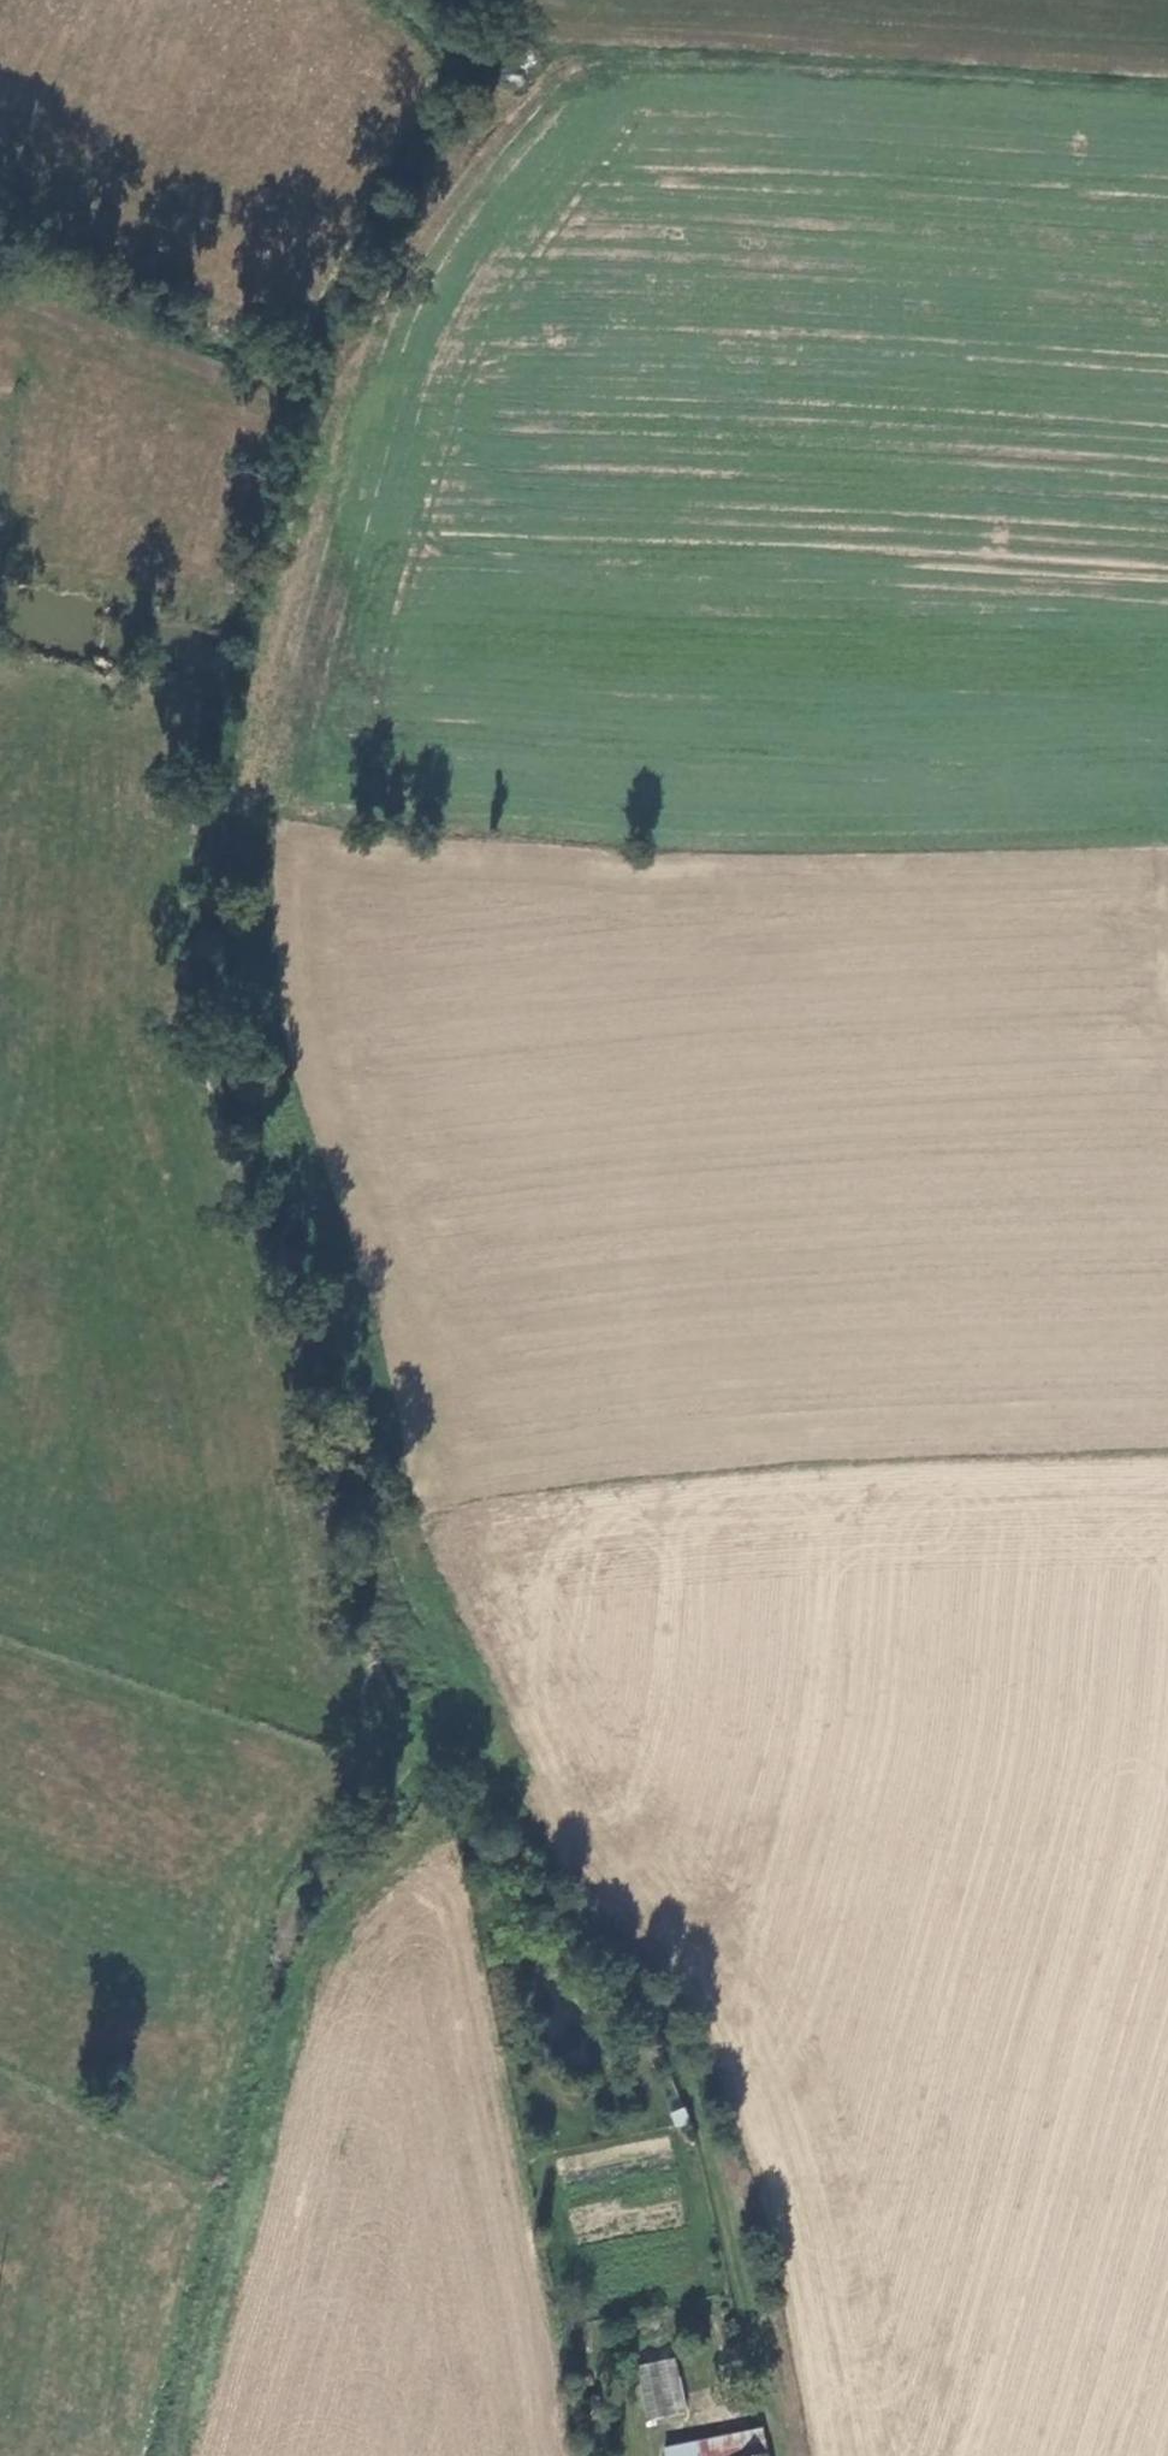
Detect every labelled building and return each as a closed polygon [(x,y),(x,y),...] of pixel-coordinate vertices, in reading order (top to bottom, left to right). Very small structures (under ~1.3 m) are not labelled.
[(672,2353),(634,2361),(645,2415),(684,2407),(672,2353)] [(758,2422),(663,2444),(665,2455),(765,2455),(758,2422)]
